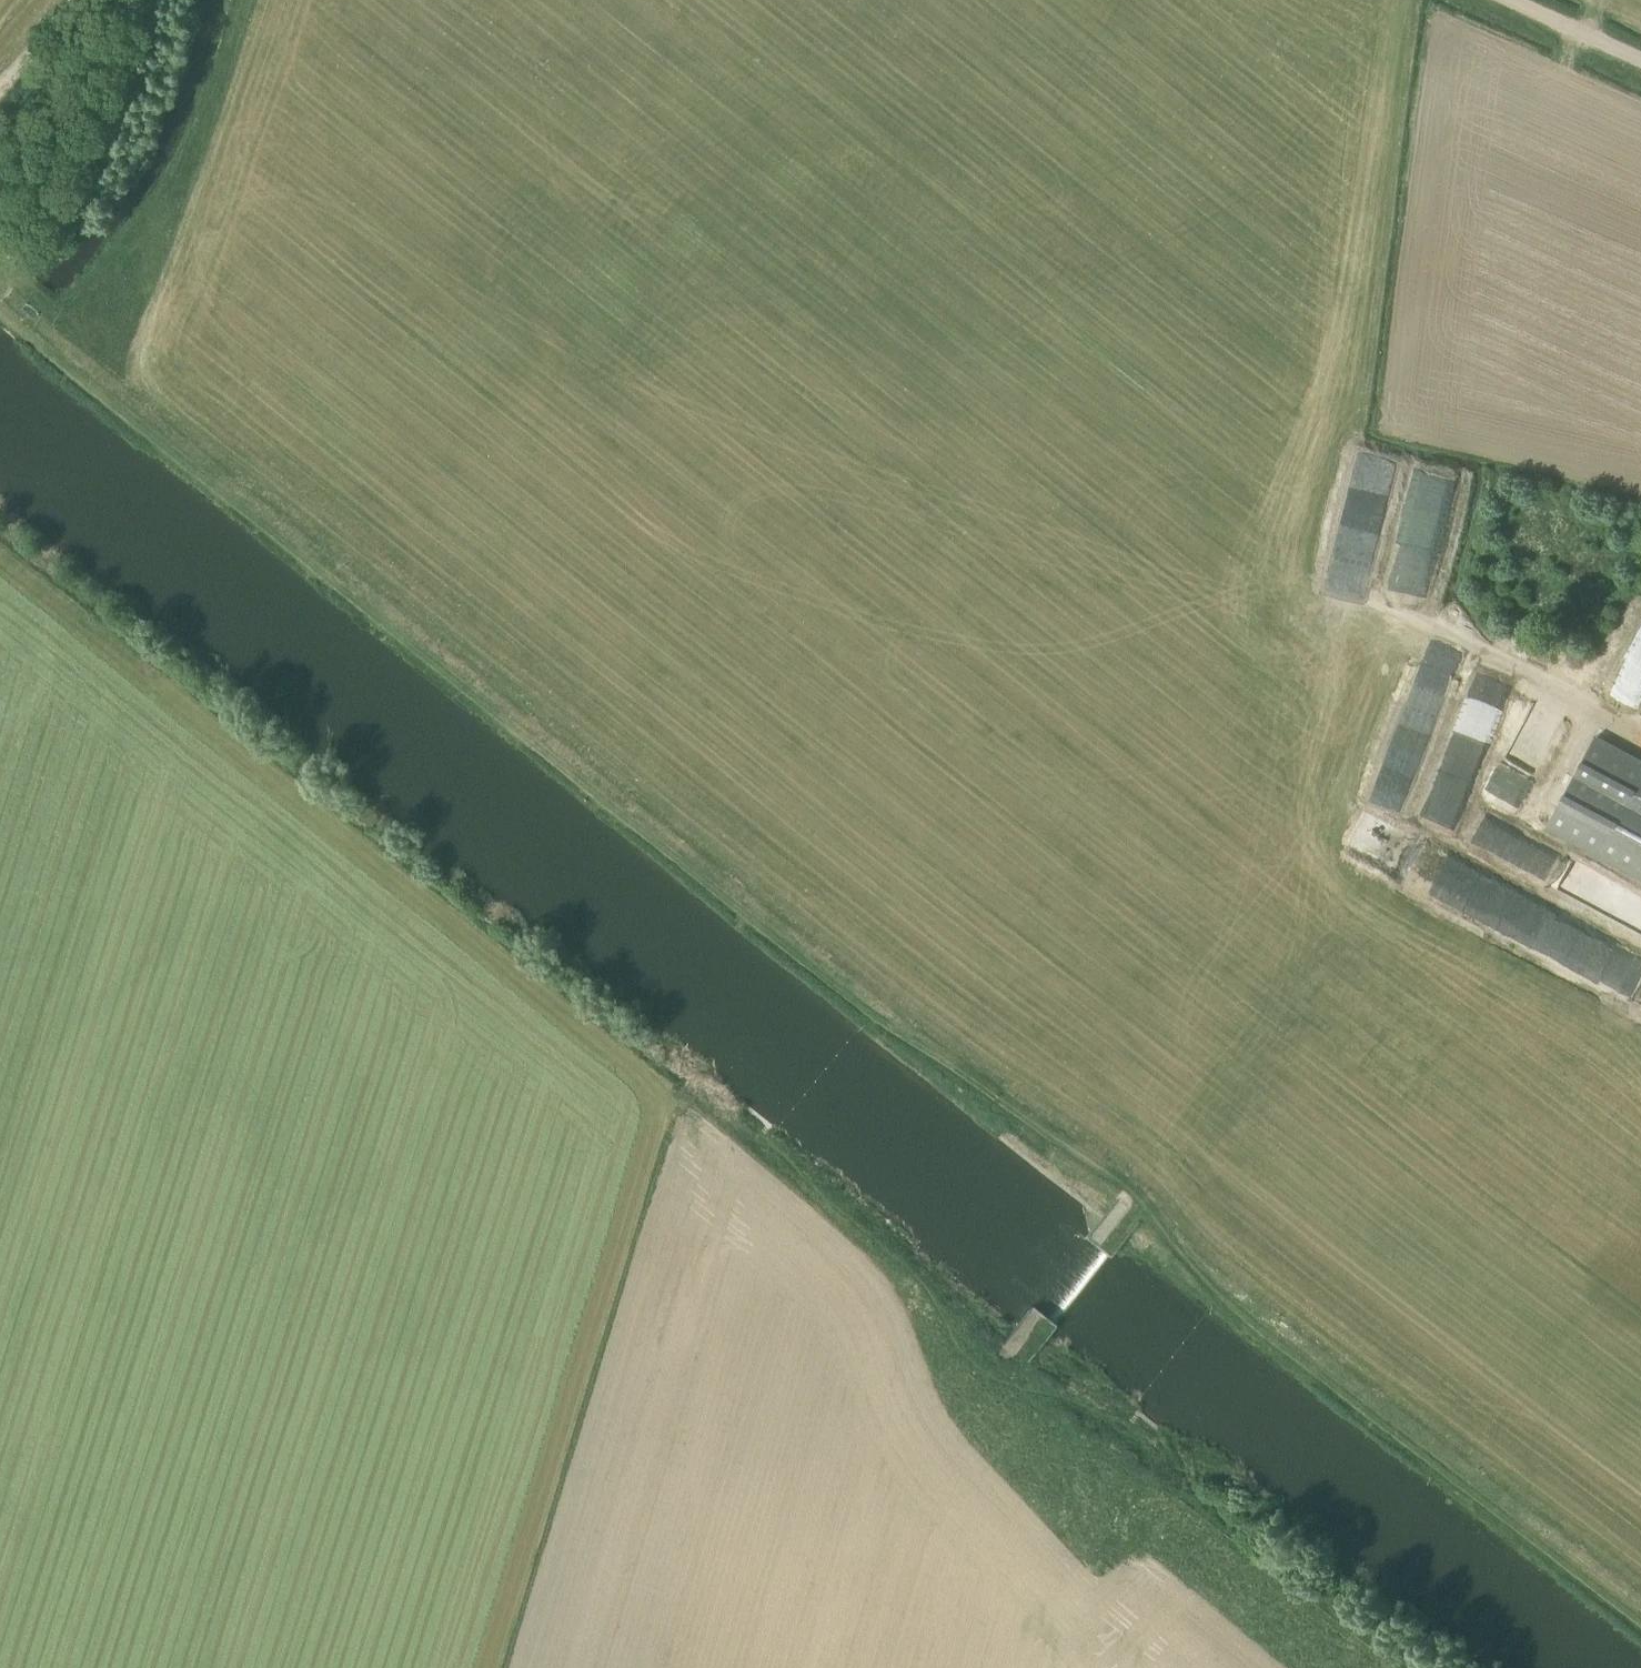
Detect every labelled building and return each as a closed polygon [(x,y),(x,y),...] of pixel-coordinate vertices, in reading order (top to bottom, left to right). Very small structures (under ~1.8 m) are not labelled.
[(1545,831),(1640,882),(1640,761),(1595,736),(1545,831)]
